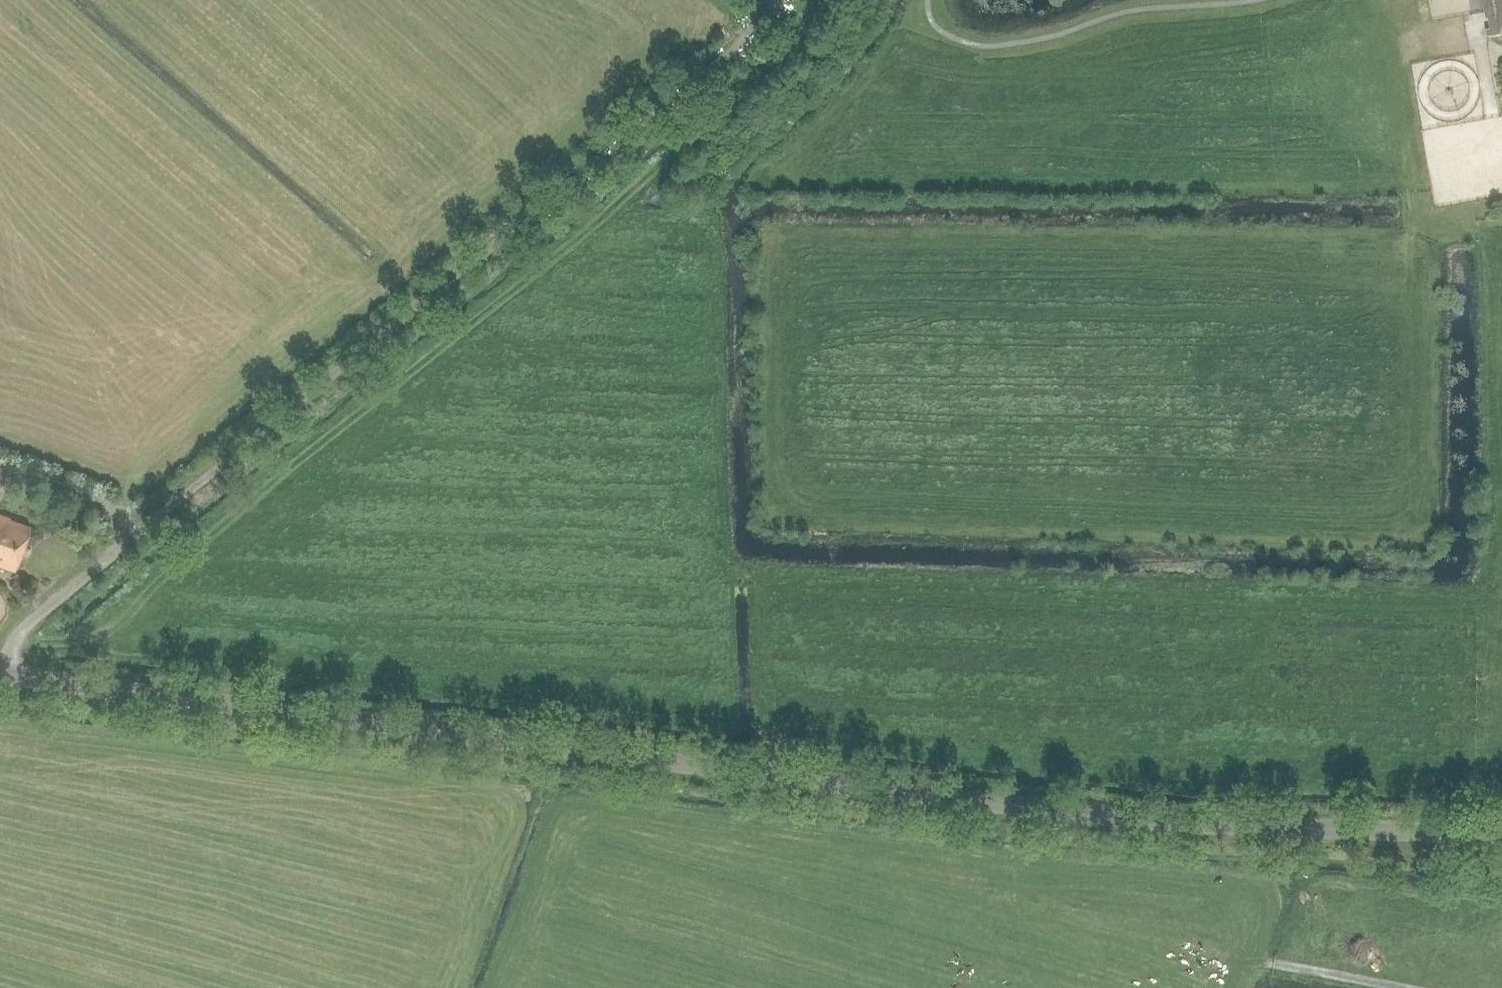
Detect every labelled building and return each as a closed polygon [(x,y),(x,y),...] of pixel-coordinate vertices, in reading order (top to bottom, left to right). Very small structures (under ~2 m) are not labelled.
[(1485,17),(1487,17),(1489,30),(1485,30),(1486,35),(1501,32),(1501,0),(1482,0),(1485,17)] [(16,570),(31,526),(10,519),(11,517),(0,513),(0,564),(16,570)]
